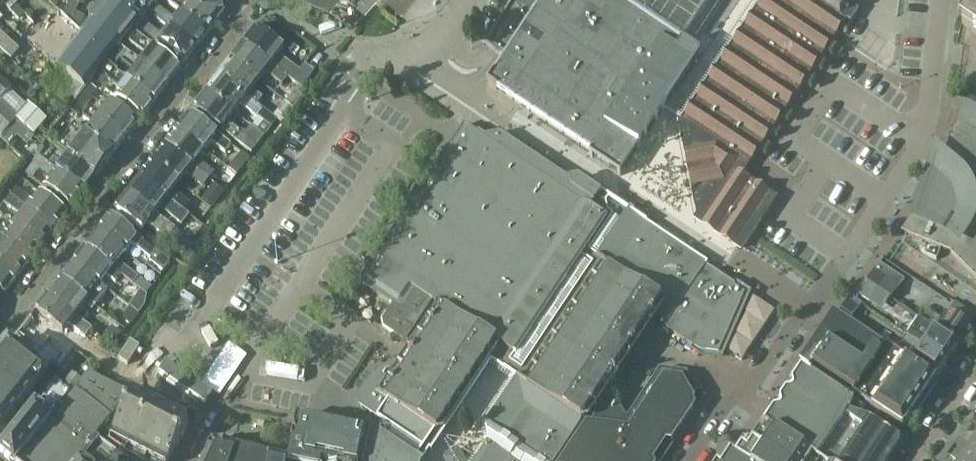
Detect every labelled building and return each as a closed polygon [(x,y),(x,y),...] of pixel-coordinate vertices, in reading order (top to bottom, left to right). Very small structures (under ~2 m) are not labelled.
[(17,5),(11,0),(0,0),(0,4),(19,21),(26,13),(17,5)] [(75,14),(80,4),(73,0),(71,0),(63,15),(71,22),(75,14)] [(78,43),(105,64),(118,47),(134,27),(155,0),(115,0),(110,7),(104,4),(84,30),(86,31),(78,43)] [(208,34),(222,15),(221,8),(203,0),(164,0),(180,12),(208,34)] [(365,11),(375,0),(358,0),(356,3),(365,11)] [(388,0),(404,12),(412,0),(388,0)] [(639,149),(695,64),(678,53),(598,0),(544,0),(488,84),(593,154),(591,157),(622,178),(639,149)] [(678,53),(713,0),(598,0),(678,53)] [(852,0),(763,0),(682,122),(687,125),(704,217),(701,222),(745,251),(779,200),(744,176),(846,22),(851,25),(859,13),(848,6),(852,0)] [(960,25),(975,35),(975,0),(960,25)] [(196,48),(208,34),(180,12),(175,20),(159,8),(153,15),(169,27),(196,48)] [(71,22),(63,15),(60,13),(45,32),(34,25),(24,39),(56,67),(82,33),(81,32),(71,22)] [(182,66),(196,48),(169,27),(163,35),(146,23),(139,32),(182,66)] [(305,64),(300,71),(277,54),(281,49),(255,29),(242,45),(287,80),(288,78),(299,87),(303,89),(315,72),(305,64)] [(11,60),(19,51),(0,32),(0,49),(11,60)] [(179,70),(152,49),(136,36),(130,44),(146,56),(140,63),(140,64),(167,85),(179,70)] [(88,86),(98,72),(105,64),(78,43),(46,87),(71,110),(70,111),(77,117),(96,93),(88,86)] [(230,61),(256,81),(264,72),(282,86),(287,80),(242,45),(230,61)] [(155,101),(167,85),(140,64),(140,63),(118,47),(105,64),(155,101)] [(230,61),(218,77),(258,106),(263,99),(250,89),(256,81),(230,61)] [(142,117),(155,101),(105,64),(98,72),(120,89),(114,96),(142,117)] [(12,88),(0,77),(0,100),(12,88)] [(218,77),(206,92),(232,113),(239,104),(271,128),(278,121),(258,106),(218,77)] [(299,87),(287,103),(295,108),(307,93),(303,89),(299,87)] [(1,100),(3,101),(17,115),(27,104),(11,89),(1,100)] [(232,113),(206,92),(194,108),(240,144),(245,138),(240,134),(241,133),(226,121),(232,113)] [(17,115),(3,101),(0,104),(0,138),(1,138),(20,118),(17,115)] [(109,102),(103,110),(95,103),(89,110),(125,139),(137,124),(109,102)] [(286,102),(280,110),(288,116),(294,108),(286,102)] [(16,122),(31,136),(44,121),(29,108),(16,122)] [(92,124),(86,132),(85,134),(112,156),(125,139),(89,110),(84,117),(92,124)] [(962,112),(944,165),(936,159),(931,174),(915,218),(904,234),(950,253),(975,279),(975,118),(972,116),(962,112)] [(231,146),(189,114),(177,130),(203,151),(210,142),(225,153),(231,146)] [(60,139),(72,123),(63,116),(51,132),(60,139)] [(96,176),(112,156),(85,134),(86,132),(75,124),(61,143),(58,140),(57,142),(54,145),(68,156),(69,155),(96,176)] [(486,141),(465,127),(424,190),(424,191),(364,282),(365,287),(392,306),(380,323),(382,331),(401,344),(409,342),(434,304),(439,308),(393,377),(386,373),(377,374),(360,400),(362,409),(432,455),(442,439),(441,438),(500,349),(516,359),(606,224),(607,223),(608,222),(607,222),(608,221),(603,198),(601,197),(579,182),(572,183),(502,136),(487,139),(486,141)] [(177,130),(165,145),(209,181),(215,173),(197,158),(203,151),(177,130)] [(45,157),(54,145),(57,142),(48,135),(36,150),(45,157)] [(252,154),(259,144),(253,140),(249,140),(243,148),(252,154)] [(165,145),(152,162),(179,182),(185,173),(204,188),(209,181),(165,145)] [(237,176),(250,160),(242,153),(229,170),(237,176)] [(85,191),(96,176),(69,155),(68,156),(62,164),(54,157),(49,163),(85,191)] [(44,187),(72,208),(85,191),(49,163),(48,164),(39,156),(33,164),(51,178),(44,187)] [(172,190),(179,182),(152,162),(140,178),(184,212),(184,211),(190,204),(172,190)] [(154,213),(155,212),(159,207),(182,226),(190,215),(184,211),(184,212),(140,178),(128,193),(154,213)] [(214,185),(224,192),(228,188),(218,180),(214,185)] [(214,184),(202,200),(213,209),(225,193),(224,192),(214,185),(214,184)] [(53,232),(67,214),(40,193),(33,201),(16,188),(9,197),(53,232)] [(184,234),(155,212),(154,213),(128,193),(115,209),(142,230),(147,223),(176,246),(184,234)] [(22,216),(14,226),(41,247),(53,232),(9,197),(5,203),(22,216)] [(110,216),(98,232),(124,252),(130,244),(164,271),(170,262),(110,216)] [(701,354),(719,356),(746,296),(735,289),(736,288),(706,269),(707,268),(631,217),(490,428),(539,460),(556,460),(583,421),(590,409),(593,411),(596,407),(593,406),(610,379),(613,381),(616,377),(613,375),(631,349),(634,351),(636,347),(633,345),(650,319),(696,350),(701,354)] [(8,233),(0,226),(0,240),(29,263),(41,247),(14,226),(8,233)] [(204,227),(192,242),(201,248),(212,232),(204,227)] [(124,252),(98,232),(86,248),(121,275),(135,286),(140,279),(117,261),(124,252)] [(29,263),(0,240),(0,265),(17,278),(29,263)] [(86,248),(74,263),(100,283),(106,275),(115,282),(121,275),(86,248)] [(74,263),(62,279),(97,306),(109,290),(100,283),(74,263)] [(865,283),(877,291),(890,272),(878,264),(865,283)] [(0,265),(0,290),(5,294),(17,278),(0,265)] [(76,314),(84,304),(93,311),(97,306),(62,279),(50,295),(76,315),(76,314)] [(865,283),(857,295),(878,309),(882,302),(887,306),(891,301),(877,291),(865,283)] [(147,295),(141,291),(129,307),(130,307),(139,314),(151,298),(147,295)] [(50,295),(37,310),(63,330),(70,322),(87,335),(93,327),(76,314),(76,315),(50,295)] [(837,314),(844,319),(848,322),(860,304),(849,297),(837,314)] [(747,360),(773,307),(759,300),(733,353),(747,360)] [(139,314),(130,307),(126,312),(126,322),(131,325),(139,314)] [(934,318),(928,327),(957,347),(960,350),(972,332),(947,315),(941,323),(934,318)] [(906,336),(948,363),(958,349),(928,327),(917,320),(906,336)] [(1,433),(3,430),(52,367),(56,370),(72,349),(29,321),(16,338),(10,347),(0,360),(0,434),(1,433)] [(113,328),(103,340),(112,347),(121,335),(113,328)] [(895,354),(936,381),(947,364),(906,336),(895,354)] [(140,347),(131,341),(129,343),(119,359),(128,365),(140,347)] [(862,366),(829,345),(813,370),(854,397),(882,356),(873,350),(862,366)] [(104,371),(116,377),(121,368),(109,362),(104,371)] [(936,383),(906,363),(873,413),(902,433),(936,383)] [(86,371),(77,388),(109,417),(123,391),(86,371)] [(666,441),(671,442),(694,408),(691,404),(698,393),(687,375),(661,371),(628,421),(615,400),(609,399),(591,426),(583,421),(556,460),(653,460),(666,441)] [(799,371),(790,385),(791,392),(779,411),(772,412),(763,426),(817,460),(886,460),(899,441),(873,424),(867,422),(865,426),(856,420),(861,412),(799,371)] [(73,394),(56,380),(28,414),(0,448),(0,450),(13,460),(19,460),(73,394)] [(88,447),(96,438),(112,419),(109,417),(77,388),(73,394),(19,460),(81,460),(91,449),(88,447)] [(88,447),(91,449),(81,460),(170,460),(189,425),(131,395),(104,445),(96,438),(88,447)] [(371,438),(298,422),(290,460),(367,460),(371,438)] [(763,426),(752,443),(747,440),(737,455),(745,460),(817,460),(763,426)] [(372,436),(371,438),(367,460),(410,460),(372,436)] [(962,443),(956,452),(969,460),(975,460),(975,439),(970,449),(962,443)] [(238,449),(214,443),(205,460),(233,460),(238,449)] [(273,458),(238,449),(233,460),(272,460),(273,458)] [(956,452),(950,460),(951,460),(969,460),(956,452)]
